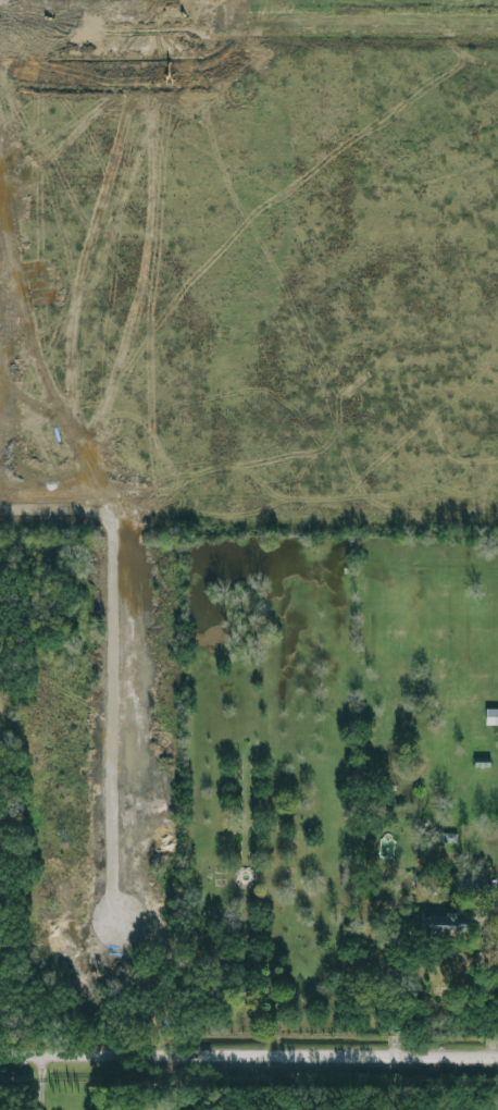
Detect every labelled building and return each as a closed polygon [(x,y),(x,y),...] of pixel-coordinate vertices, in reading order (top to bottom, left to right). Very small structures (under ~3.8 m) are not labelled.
[(497,725),(497,708),(485,708),(485,725),(497,725)] [(457,890),(487,891),(487,878),(457,878),(457,890)] [(467,934),(467,913),(420,914),(420,934),(467,934)]
